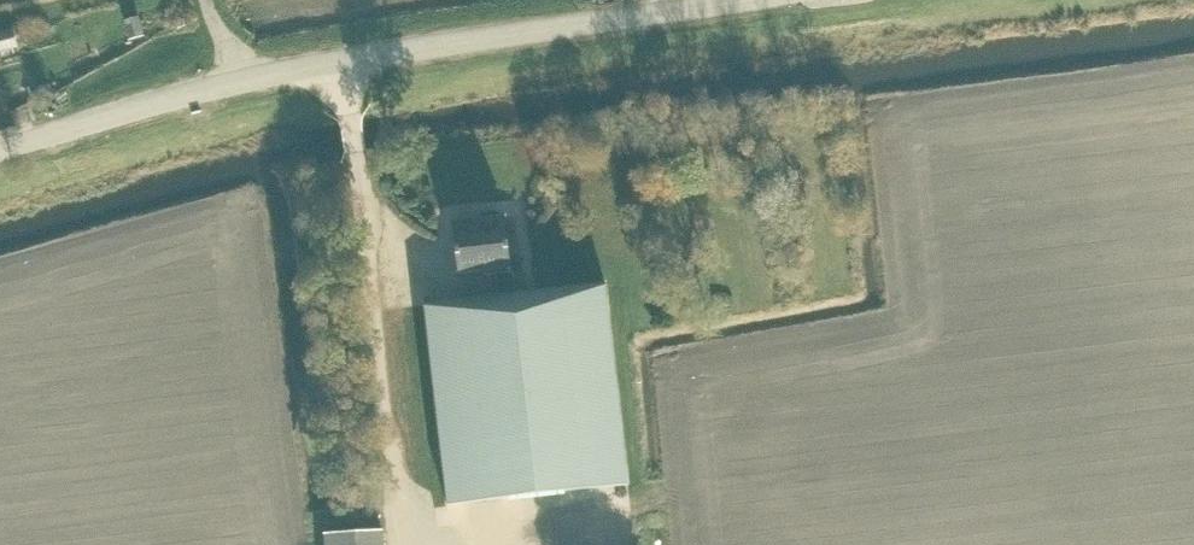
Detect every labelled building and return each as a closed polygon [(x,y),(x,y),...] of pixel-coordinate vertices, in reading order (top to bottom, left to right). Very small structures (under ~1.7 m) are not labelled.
[(142,37),(138,18),(127,21),(131,39),(142,37)] [(0,32),(0,52),(17,48),(12,29),(0,32)] [(748,183),(746,170),(729,173),(731,186),(748,183)] [(605,285),(513,296),(504,218),(452,224),(458,273),(482,271),(483,276),(496,275),(499,297),(423,306),(424,307),(447,507),(627,487),(604,287),(605,287),(605,285)] [(383,530),(323,534),(323,544),(384,544),(383,530)]
